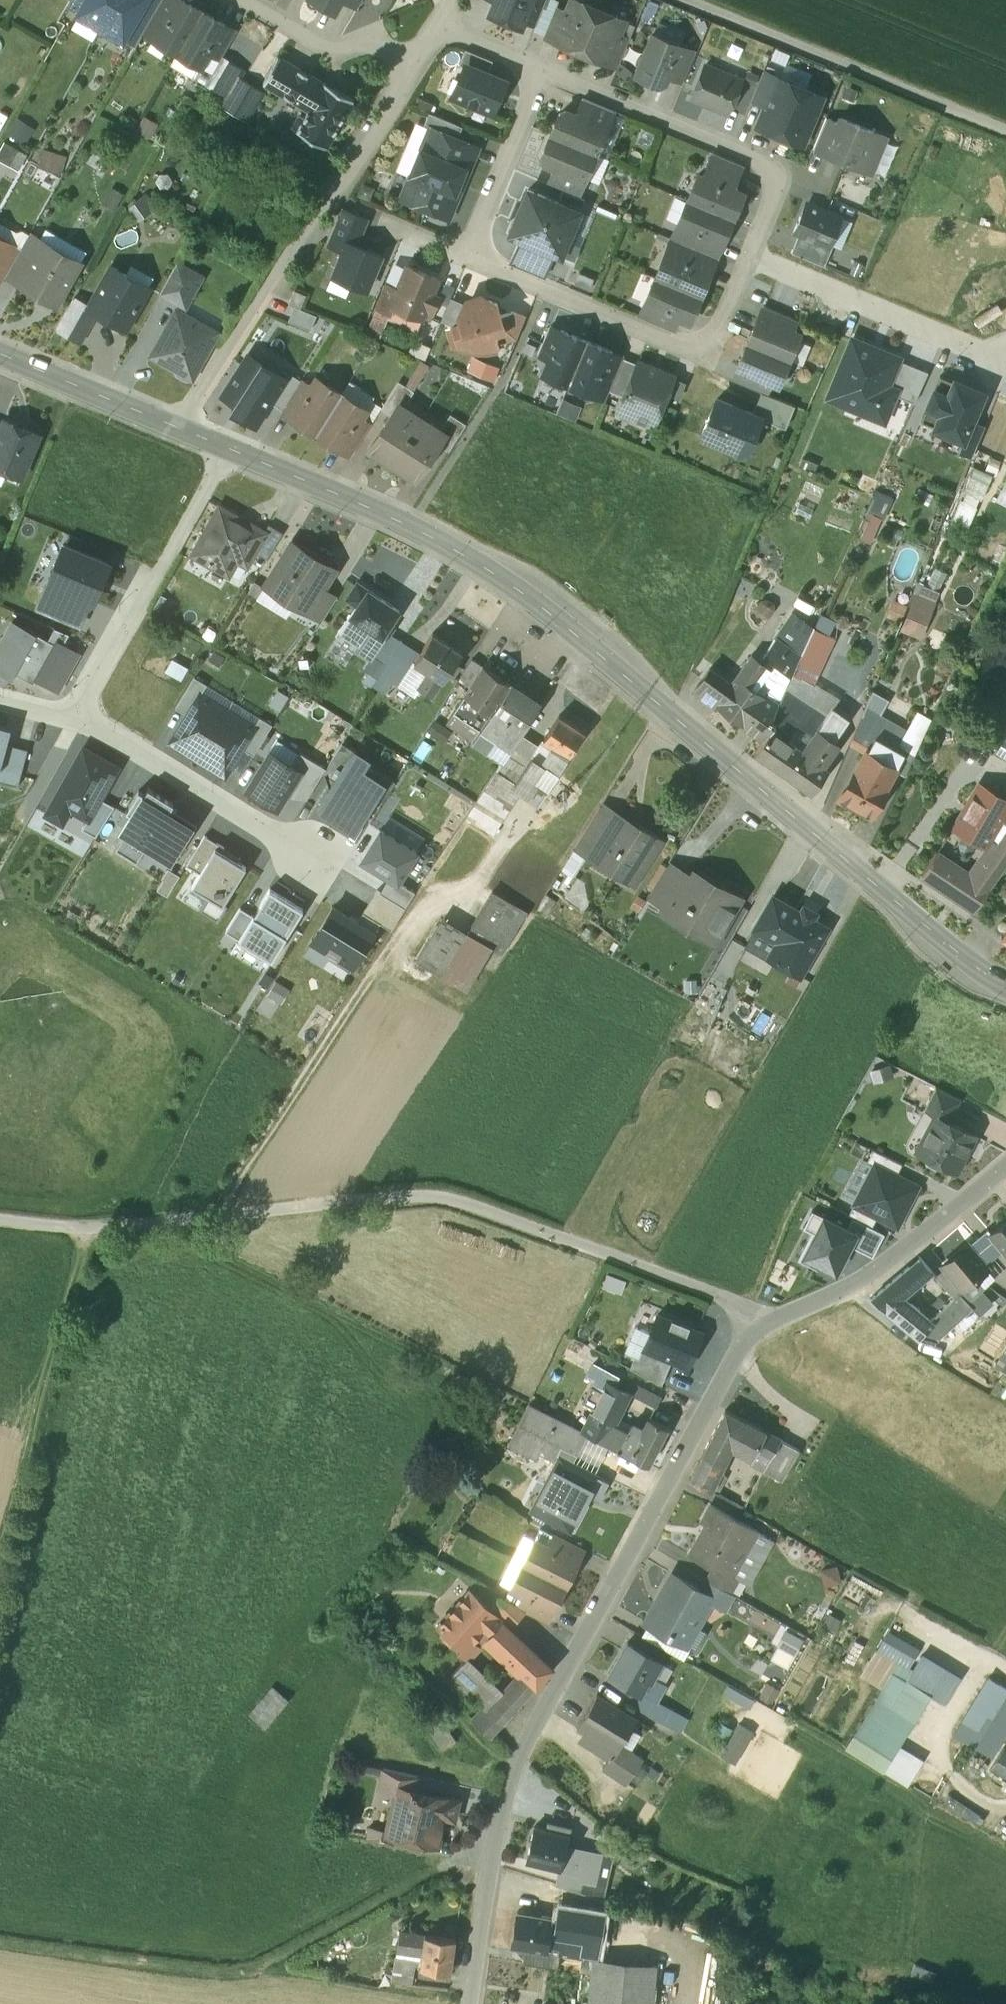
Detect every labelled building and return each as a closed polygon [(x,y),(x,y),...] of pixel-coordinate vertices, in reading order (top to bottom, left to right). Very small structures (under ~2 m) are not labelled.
[(66,6),(78,13),(85,0),(69,0),(66,6)] [(78,13),(100,26),(115,0),(85,0),(78,13)] [(100,26),(123,39),(145,0),(115,0),(100,26)] [(123,39),(135,46),(143,33),(161,0),(145,0),(123,39)] [(143,33),(154,39),(177,0),(161,0),(143,33)] [(183,0),(177,0),(154,39),(177,53),(202,11),(183,0)] [(334,10),(340,0),(315,0),(334,10)] [(490,14),(521,27),(524,19),(531,0),(496,0),(490,14)] [(524,19),(536,24),(545,0),(531,0),(524,19)] [(578,0),(571,0),(567,10),(556,36),(554,41),(580,52),(598,8),(578,0)] [(556,5),(545,32),(556,36),(567,10),(556,5)] [(598,8),(580,52),(606,63),(608,58),(619,32),(624,19),(598,8)] [(225,24),(202,11),(177,53),(200,66),(209,52),(224,26),(225,24)] [(653,34),(680,45),(685,35),(657,23),(653,34)] [(224,26),(209,52),(220,59),(235,32),(224,26)] [(630,36),(619,32),(608,58),(619,63),(630,36)] [(680,45),(653,34),(636,75),(659,84),(665,81),(668,75),(680,45)] [(680,45),(668,75),(680,80),(692,50),(680,45)] [(493,61),(465,49),(459,64),(467,68),(468,66),(487,74),(493,61)] [(353,98),(324,82),(323,84),(316,80),(317,79),(278,56),(263,82),(309,108),(304,116),(303,115),(300,116),(294,126),(295,129),(325,147),(353,98)] [(741,79),(705,64),(691,98),(727,112),(741,79)] [(487,74),(468,66),(467,68),(462,79),(459,78),(452,96),(492,113),(505,81),(487,74)] [(778,77),(763,71),(752,98),(766,104),(767,104),(778,77)] [(822,95),(778,77),(767,104),(766,104),(758,125),(802,143),(822,95)] [(255,105),(230,91),(222,105),(247,119),(255,105)] [(614,111),(583,98),(576,115),(605,127),(604,128),(606,129),(614,111)] [(576,115),(565,110),(559,113),(551,134),(594,153),(604,128),(605,127),(576,115)] [(462,126),(429,112),(424,125),(429,127),(430,126),(457,138),(462,126)] [(826,117),(813,148),(826,154),(839,122),(826,117)] [(887,137),(841,118),(839,122),(826,154),(859,167),(872,172),(886,138),(887,137)] [(22,142),(31,130),(19,122),(11,135),(22,142)] [(457,138),(430,126),(429,127),(421,148),(466,167),(465,168),(469,170),(478,147),(457,138)] [(594,153),(551,134),(542,156),(544,162),(554,166),(583,178),(584,177),(594,153)] [(30,150),(4,139),(0,150),(0,159),(22,168),(30,150)] [(466,167),(421,148),(410,174),(430,182),(455,193),(456,191),(465,168),(466,167)] [(742,164),(714,153),(704,176),(732,187),(742,164)] [(65,161),(43,155),(40,167),(62,173),(65,161)] [(583,178),(554,166),(547,183),(562,189),(578,196),(586,178),(584,177),(583,178)] [(704,176),(699,173),(688,199),(733,218),(743,192),(732,187),(704,176)] [(430,182),(410,174),(400,198),(420,206),(430,182)] [(474,174),(457,221),(436,214),(433,222),(449,228),(451,221),(463,225),(472,199),(468,198),(474,183),(480,186),(483,177),(474,174)] [(455,193),(430,182),(420,206),(449,218),(459,193),(456,191),(455,193)] [(124,195),(112,188),(102,206),(114,213),(124,195)] [(557,201),(528,189),(510,233),(521,238),(554,252),(561,255),(580,210),(557,201)] [(578,196),(562,189),(557,201),(580,210),(585,198),(578,196)] [(160,209),(150,195),(131,208),(142,222),(160,209)] [(733,218),(688,199),(677,225),(688,230),(720,243),(722,244),(733,218)] [(842,216),(806,202),(793,232),(799,234),(829,246),(830,244),(842,216)] [(368,219),(342,208),(327,243),(342,250),(346,240),(357,245),(368,219)] [(57,230),(49,243),(80,260),(87,247),(57,230)] [(720,243),(688,230),(683,243),(715,256),(720,243)] [(45,240),(30,232),(21,247),(8,271),(22,278),(23,279),(45,240)] [(829,246),(799,234),(791,252),(824,265),(833,245),(830,244),(829,246)] [(9,240),(0,235),(0,255),(9,240)] [(554,252),(521,238),(510,263),(543,276),(554,252)] [(8,271),(21,247),(9,240),(0,255),(0,266),(8,271)] [(49,243),(45,240),(23,279),(22,278),(19,284),(55,304),(80,260),(49,243)] [(357,245),(346,240),(342,250),(332,274),(367,289),(382,255),(357,245)] [(715,256),(683,243),(677,255),(709,269),(715,256)] [(677,255),(666,251),(656,277),(700,295),(711,269),(709,269),(677,255)] [(202,275),(177,261),(160,292),(185,306),(202,275)] [(150,287),(112,265),(89,305),(88,306),(95,310),(126,328),(150,287)] [(8,271),(0,266),(0,285),(8,271)] [(437,278),(408,266),(398,290),(391,304),(392,305),(421,317),(422,315),(429,318),(438,297),(430,294),(437,278)] [(700,295),(656,277),(645,303),(678,317),(689,321),(700,295)] [(398,290),(386,285),(377,307),(389,312),(392,305),(391,304),(398,290)] [(306,294),(295,289),(289,302),(300,307),(306,294)] [(89,305),(75,297),(57,328),(81,342),(94,318),(91,317),(95,310),(88,306),(89,305)] [(497,303),(489,300),(460,309),(457,315),(460,323),(452,325),(457,342),(467,345),(479,347),(488,347),(492,346),(498,344),(494,332),(502,329),(505,328),(501,314),(497,303)] [(678,317),(645,303),(639,316),(673,330),(678,317)] [(797,319),(764,306),(759,316),(792,330),(797,319)] [(200,322),(176,309),(151,355),(174,368),(176,375),(185,379),(192,377),(193,378),(218,332),(200,322)] [(295,309),(293,323),(316,326),(318,311),(295,309)] [(514,311),(501,314),(505,328),(502,329),(502,332),(514,337),(524,315),(514,311)] [(759,316),(758,316),(748,342),(789,359),(800,333),(792,330),(759,316)] [(549,326),(537,354),(549,359),(560,331),(549,326)] [(587,340),(561,329),(560,331),(549,359),(542,374),(568,384),(587,340)] [(899,357),(852,338),(827,397),(884,420),(895,395),(886,390),(899,357)] [(613,351),(587,340),(568,384),(594,395),(612,353),(613,351)] [(789,359),(748,342),(737,368),(738,368),(771,382),(779,385),(789,359)] [(612,353),(594,395),(604,401),(609,390),(623,357),(612,353)] [(286,377),(247,354),(223,395),(236,403),(232,410),(257,426),(271,403),(286,377)] [(495,381),(501,366),(474,354),(468,369),(495,381)] [(623,357),(609,390),(623,396),(637,363),(623,357)] [(915,401),(928,372),(899,357),(886,390),(895,395),(915,401)] [(417,387),(429,364),(421,360),(408,383),(417,387)] [(673,376),(638,361),(623,396),(618,410),(653,424),(654,421),(660,419),(663,411),(661,406),(673,376)] [(771,382),(738,368),(733,379),(761,391),(767,393),(771,382)] [(271,403),(283,410),(301,379),(289,372),(286,377),(271,403)] [(986,393),(942,374),(922,421),(935,427),(934,428),(964,441),(973,421),(986,393)] [(342,392),(317,376),(311,385),(292,415),(291,417),(316,433),(342,392)] [(301,379),(283,410),(292,415),(311,385),(301,379)] [(414,391),(398,381),(381,408),(391,414),(397,404),(403,408),(414,391)] [(767,393),(761,391),(752,414),(760,417),(785,427),(794,405),(767,393)] [(367,408),(342,392),(316,433),(341,449),(342,447),(361,417),(367,408)] [(746,413),(731,407),(732,406),(717,400),(703,435),(745,452),(760,417),(752,414),(746,412),(746,413)] [(403,408),(397,404),(391,414),(368,451),(392,466),(418,424),(408,418),(411,413),(403,408)] [(466,424),(450,414),(439,431),(445,435),(439,445),(448,451),(466,424)] [(361,417),(342,447),(352,454),(371,424),(361,417)] [(3,419),(0,425),(0,426),(0,467),(7,470),(10,463),(24,469),(39,434),(3,419)] [(985,427),(973,421),(960,451),(972,457),(985,427)] [(429,431),(418,424),(392,466),(416,481),(439,445),(445,435),(439,431),(432,426),(429,431)] [(978,466),(954,519),(971,527),(995,474),(978,466)] [(264,530),(218,504),(190,554),(228,574),(239,554),(250,559),(266,531),(264,530)] [(266,531),(250,559),(262,567),(283,532),(268,523),(264,530),(266,531)] [(334,568),(291,541),(263,586),(307,613),(321,589),(334,568)] [(48,583),(89,600),(93,602),(109,563),(64,544),(48,583)] [(89,600),(48,583),(38,607),(79,623),(89,600)] [(358,646),(370,628),(382,636),(399,609),(357,583),(348,598),(358,604),(339,634),(358,646)] [(336,598),(321,589),(307,613),(321,622),(336,598)] [(937,603),(917,595),(901,631),(921,639),(937,603)] [(895,599),(889,615),(903,621),(910,605),(895,599)] [(773,637),(800,656),(810,634),(813,625),(792,610),(773,637)] [(13,623),(0,647),(0,670),(12,677),(14,673),(34,684),(36,679),(56,644),(48,640),(34,633),(33,635),(13,623)] [(55,627),(48,640),(56,644),(57,642),(63,645),(69,635),(55,627)] [(461,652),(432,633),(414,662),(428,672),(442,681),(461,652)] [(390,634),(373,657),(370,671),(364,680),(374,687),(385,670),(394,654),(402,642),(390,634)] [(792,675),(790,679),(810,688),(830,644),(810,634),(800,656),(792,675)] [(773,637),(762,655),(767,659),(792,675),(800,656),(773,637)] [(56,644),(36,679),(58,690),(78,653),(63,645),(57,642),(56,644)] [(729,683),(715,702),(716,703),(743,722),(762,695),(763,694),(749,684),(764,663),(759,659),(750,653),(729,683)] [(413,666),(394,654),(385,670),(374,687),(388,695),(399,678),(404,681),(413,666)] [(482,666),(471,659),(460,677),(471,684),(482,666)] [(510,684),(482,666),(471,684),(464,695),(491,713),(510,684)] [(729,683),(708,668),(693,689),(715,705),(716,703),(715,702),(729,683)] [(442,681),(428,672),(418,688),(431,697),(442,681)] [(176,707),(188,714),(200,694),(206,684),(195,677),(176,707)] [(452,688),(464,695),(471,684),(460,677),(452,688)] [(790,679),(785,690),(816,708),(828,715),(835,703),(810,688),(790,679)] [(510,684),(491,713),(464,695),(446,723),(475,742),(490,752),(503,760),(521,733),(540,703),(510,684)] [(785,690),(778,705),(775,712),(798,726),(804,730),(816,708),(785,690)] [(227,711),(200,694),(188,714),(170,743),(198,759),(227,711)] [(762,695),(743,722),(742,724),(764,740),(774,724),(773,723),(774,722),(771,720),(775,712),(778,705),(762,695)] [(907,730),(865,707),(861,716),(880,726),(902,738),(907,730)] [(828,715),(816,708),(804,730),(831,746),(843,724),(828,715)] [(227,711),(198,759),(226,776),(243,748),(255,728),(227,711)] [(798,726),(775,712),(771,720),(774,722),(773,723),(774,724),(793,735),(798,726)] [(585,732),(559,715),(543,739),(569,756),(585,732)] [(861,716),(849,745),(865,753),(874,737),(880,726),(861,716)] [(255,728),(243,748),(254,755),(271,726),(260,719),(255,728)] [(475,742),(446,723),(441,730),(471,749),(475,742)] [(804,730),(798,726),(793,735),(774,724),(764,740),(756,752),(809,792),(833,747),(831,746),(804,730)] [(0,725),(0,767),(7,743),(11,728),(0,725)] [(902,738),(880,726),(874,737),(896,750),(902,738)] [(503,760),(466,816),(491,833),(520,788),(514,784),(539,745),(521,733),(503,760)] [(896,750),(874,737),(865,753),(881,762),(894,770),(903,754),(902,753),(896,750)] [(539,745),(514,784),(520,788),(540,801),(569,756),(543,739),(539,745)] [(338,782),(355,754),(357,751),(343,742),(326,769),(324,773),(338,782)] [(475,742),(471,749),(486,759),(490,752),(475,742)] [(0,767),(0,781),(19,787),(29,749),(7,743),(0,767)] [(998,743),(992,752),(1005,760),(1005,748),(998,743)] [(120,767),(85,747),(45,815),(64,826),(73,811),(88,820),(101,798),(120,767)] [(894,770),(894,771),(904,777),(914,755),(904,749),(902,753),(903,754),(894,770)] [(293,766),(271,752),(247,789),(277,808),(290,788),(301,771),(293,766)] [(301,771),(290,788),(308,799),(324,773),(326,769),(301,753),(293,766),(301,771)] [(881,762),(865,753),(839,800),(869,816),(885,788),(871,780),(881,762)] [(355,754),(338,782),(322,808),(354,827),(381,784),(359,770),(366,760),(355,754)] [(881,762),(871,780),(885,788),(894,771),(894,770),(881,762)] [(979,783),(953,825),(964,832),(972,837),(986,814),(990,807),(997,795),(979,783)] [(173,803),(149,789),(146,793),(139,789),(126,811),(131,814),(122,829),(127,832),(122,841),(143,854),(145,850),(173,866),(198,825),(170,808),(173,803)] [(997,795),(990,807),(986,814),(1001,823),(1003,819),(1005,821),(1005,800),(1004,799),(997,795)] [(101,798),(88,820),(83,829),(97,836),(114,806),(101,798)] [(612,815),(600,807),(577,844),(588,852),(612,815)] [(1001,823),(986,814),(972,837),(975,838),(986,846),(990,841),(1001,823)] [(636,830),(612,815),(588,852),(618,870),(615,875),(632,886),(662,838),(639,824),(636,830)] [(417,852),(382,830),(363,860),(390,877),(398,882),(417,852)] [(972,837),(964,832),(960,838),(961,844),(965,846),(970,845),(975,838),(972,837)] [(200,873),(215,848),(218,843),(205,835),(187,865),(200,873)] [(998,846),(990,841),(986,846),(987,846),(988,845),(1005,857),(1005,835),(998,846)] [(938,852),(922,876),(975,911),(1005,866),(1005,857),(988,845),(987,846),(969,873),(938,852)] [(246,867),(215,848),(200,873),(192,885),(209,895),(224,904),(224,903),(246,867)] [(682,875),(667,865),(653,888),(669,897),(670,898),(683,875),(682,875)] [(167,896),(180,876),(168,869),(156,889),(167,896)] [(718,893),(683,873),(682,875),(683,875),(670,898),(669,897),(661,911),(688,927),(692,920),(718,935),(740,898),(721,887),(718,893)] [(390,877),(381,892),(405,907),(414,892),(398,882),(390,877)] [(304,911),(270,890),(253,917),(239,940),(272,961),(304,911)] [(378,890),(364,912),(381,922),(392,929),(405,907),(381,892),(378,890)] [(527,912),(493,891),(468,933),(490,946),(489,947),(502,955),(527,912)] [(200,910),(218,921),(228,905),(224,903),(224,904),(209,895),(200,910)] [(800,912),(774,898),(756,930),(778,943),(769,959),(800,976),(828,928),(815,921),(817,916),(802,908),(800,912)] [(351,972),(374,932),(381,922),(364,912),(357,922),(333,908),(312,941),(332,953),(329,959),(351,972)] [(226,932),(239,940),(253,917),(240,910),(226,932)] [(468,933),(444,919),(419,962),(464,989),(489,947),(490,946),(468,933)] [(698,978),(685,979),(686,999),(699,998),(698,978)] [(883,1064),(874,1065),(875,1081),(885,1080),(883,1064)] [(926,1111),(937,1088),(924,1081),(913,1104),(926,1111)] [(976,1137),(951,1124),(963,1102),(937,1088),(926,1111),(937,1117),(925,1140),(931,1143),(925,1155),(927,1164),(937,1168),(945,1166),(958,1173),(976,1137)] [(937,1117),(926,1111),(907,1146),(918,1152),(925,1140),(937,1117)] [(902,1164),(873,1149),(867,1161),(874,1165),(875,1164),(896,1175),(902,1164)] [(874,1165),(854,1204),(877,1216),(897,1226),(918,1186),(896,1175),(875,1164),(874,1165)] [(877,1216),(854,1204),(848,1215),(853,1218),(872,1227),(877,1216)] [(802,1255),(836,1273),(850,1245),(856,1234),(848,1230),(813,1213),(805,1228),(814,1232),(802,1255)] [(872,1227),(853,1218),(848,1230),(856,1234),(850,1245),(873,1257),(885,1234),(872,1227)] [(991,1232),(989,1233),(1005,1253),(1005,1220),(991,1232)] [(991,1232),(987,1228),(977,1237),(993,1257),(1001,1250),(1002,1249),(989,1233),(991,1232)] [(993,1257),(977,1237),(967,1245),(983,1265),(993,1257)] [(983,1265),(967,1245),(943,1266),(944,1268),(962,1290),(982,1272),(986,1268),(983,1265)] [(920,1258),(872,1298),(898,1321),(910,1306),(899,1297),(919,1280),(929,1270),(920,1258)] [(962,1290),(944,1268),(935,1276),(953,1297),(959,1292),(962,1290)] [(962,1290),(959,1292),(968,1302),(981,1291),(991,1281),(982,1272),(962,1290)] [(626,1291),(629,1281),(611,1275),(608,1285),(626,1291)] [(934,1332),(923,1344),(944,1363),(989,1324),(980,1313),(991,1303),(981,1291),(968,1302),(971,1306),(942,1329),(938,1333),(934,1332)] [(953,1297),(931,1316),(942,1329),(971,1306),(968,1302),(959,1292),(953,1297)] [(922,1317),(910,1306),(898,1321),(910,1332),(922,1317)] [(703,1333),(659,1315),(645,1348),(672,1359),(674,1355),(690,1362),(703,1333)] [(922,1317),(910,1332),(923,1344),(934,1332),(938,1333),(942,1329),(931,1316),(926,1320),(922,1317)] [(663,1384),(672,1359),(645,1348),(639,1359),(635,1357),(630,1368),(663,1384)] [(575,1373),(596,1384),(622,1397),(651,1411),(657,1398),(582,1360),(575,1373)] [(586,1404),(574,1427),(585,1432),(588,1434),(599,1413),(611,1419),(622,1397),(596,1384),(594,1388),(582,1381),(574,1397),(586,1404)] [(574,1427),(529,1404),(509,1444),(536,1458),(539,1452),(557,1461),(560,1456),(571,1461),(585,1432),(574,1427)] [(764,1432),(725,1409),(709,1440),(702,1453),(721,1464),(728,1449),(730,1447),(751,1459),(756,1450),(764,1432)] [(599,1413),(588,1434),(603,1441),(611,1425),(611,1419),(599,1413)] [(639,1439),(630,1455),(648,1464),(656,1449),(660,1442),(659,1442),(667,1427),(649,1418),(639,1439)] [(639,1439),(611,1425),(603,1441),(608,1444),(630,1455),(639,1439)] [(588,1434),(585,1432),(571,1461),(594,1474),(608,1444),(603,1441),(588,1434)] [(778,1440),(769,1435),(761,1453),(770,1458),(778,1440)] [(778,1440),(770,1458),(789,1469),(798,1452),(778,1440)] [(761,1453),(756,1450),(751,1459),(765,1467),(764,1470),(783,1481),(789,1469),(770,1458),(761,1453)] [(721,1464),(702,1453),(689,1478),(708,1488),(716,1472),(721,1464)] [(571,1461),(560,1456),(557,1461),(545,1484),(549,1486),(536,1511),(570,1529),(588,1494),(599,1500),(608,1481),(594,1474),(571,1461)] [(724,1477),(716,1472),(708,1488),(716,1493),(721,1483),(724,1477)] [(729,1480),(724,1477),(721,1483),(726,1486),(729,1480)] [(757,1530),(710,1503),(701,1520),(706,1523),(689,1553),(713,1567),(725,1574),(726,1572),(732,1575),(757,1530)] [(581,1549),(553,1535),(548,1546),(576,1560),(581,1549)] [(548,1546),(534,1539),(522,1563),(565,1585),(577,1561),(576,1560),(548,1546)] [(565,1585),(522,1563),(510,1587),(524,1594),(552,1608),(553,1609),(565,1585)] [(725,1574),(713,1567),(707,1578),(730,1592),(737,1579),(732,1575),(726,1572),(725,1574)] [(701,1588),(671,1573),(660,1591),(645,1621),(669,1635),(672,1629),(683,1635),(691,1622),(696,1625),(708,1603),(713,1594),(701,1588)] [(730,1592),(707,1578),(701,1588),(713,1594),(708,1603),(724,1612),(734,1594),(730,1592)] [(490,1608),(470,1589),(438,1624),(445,1631),(444,1638),(451,1644),(457,1642),(461,1646),(458,1649),(469,1659),(491,1634),(490,1633),(502,1620),(490,1608)] [(552,1608),(524,1594),(518,1605),(526,1609),(546,1619),(552,1608)] [(518,1605),(501,1596),(490,1608),(502,1620),(508,1627),(526,1609),(518,1605)] [(508,1627),(502,1620),(490,1633),(491,1634),(504,1646),(501,1649),(523,1670),(536,1684),(550,1667),(508,1627)] [(789,1629),(775,1655),(792,1664),(806,1638),(789,1629)] [(862,1676),(884,1688),(897,1666),(910,1673),(920,1655),(923,1651),(887,1631),(862,1676)] [(660,1661),(627,1642),(609,1673),(639,1691),(647,1677),(650,1678),(651,1677),(660,1661)] [(962,1680),(920,1655),(910,1673),(905,1682),(930,1697),(947,1707),(962,1680)] [(502,1693),(466,1659),(452,1674),(484,1706),(502,1723),(517,1707),(536,1684),(523,1670),(502,1693)] [(899,1746),(930,1697),(905,1682),(910,1673),(897,1666),(884,1688),(855,1737),(891,1759),(899,1746)] [(651,1677),(650,1678),(647,1677),(639,1691),(649,1697),(651,1695),(655,1698),(663,1684),(651,1677)] [(988,1680),(955,1737),(995,1759),(1005,1739),(1005,1691),(988,1680)] [(294,1698),(277,1683),(252,1711),(272,1727),(294,1698)] [(637,1718),(597,1694),(577,1727),(586,1740),(597,1747),(610,1755),(601,1770),(621,1782),(641,1759),(620,1746),(637,1718)] [(655,1698),(651,1695),(649,1697),(642,1710),(664,1723),(673,1708),(655,1698)] [(444,1753),(459,1743),(436,1706),(420,1715),(444,1753)] [(502,1723),(484,1706),(472,1720),(491,1735),(502,1723)] [(739,1723),(721,1755),(731,1761),(750,1729),(739,1723)] [(891,1759),(855,1737),(847,1749),(884,1771),(891,1759)] [(891,1759),(884,1771),(911,1787),(926,1762),(899,1746),(891,1759)] [(610,1755),(597,1747),(588,1762),(601,1770),(610,1755)] [(418,1776),(383,1768),(378,1788),(396,1793),(398,1786),(415,1790),(418,1776)] [(415,1790),(398,1786),(396,1793),(388,1829),(387,1831),(395,1832),(438,1842),(444,1816),(454,1818),(458,1800),(415,1790)] [(388,1829),(370,1825),(367,1838),(392,1844),(395,1832),(387,1831),(388,1829)] [(527,1860),(560,1868),(565,1849),(570,1830),(552,1825),(551,1831),(536,1827),(527,1860)] [(597,1857),(565,1849),(560,1868),(586,1875),(592,1876),(597,1857)] [(586,1875),(560,1868),(556,1885),(582,1891),(586,1875)] [(637,1891),(623,1887),(619,1899),(634,1904),(637,1891)] [(535,1897),(534,1907),(542,1908),(541,1914),(551,1915),(548,1935),(572,1938),(574,1910),(575,1900),(535,1897)] [(533,1912),(517,1910),(512,1945),(546,1950),(548,1935),(551,1915),(541,1914),(533,1912)] [(571,1952),(595,1954),(598,1912),(574,1910),(572,1938),(571,1952)] [(425,1934),(399,1930),(397,1948),(422,1952),(425,1934)] [(455,1938),(425,1934),(422,1952),(420,1966),(424,1966),(432,1967),(450,1970),(455,1938)] [(572,1938),(548,1935),(546,1950),(571,1952),(572,1938)] [(595,1954),(590,2003),(649,2003),(653,1959),(595,1954)] [(589,1961),(561,1956),(559,1968),(587,1972),(589,1961)] [(413,1973),(392,1971),(391,1984),(412,1986),(413,1973)]
